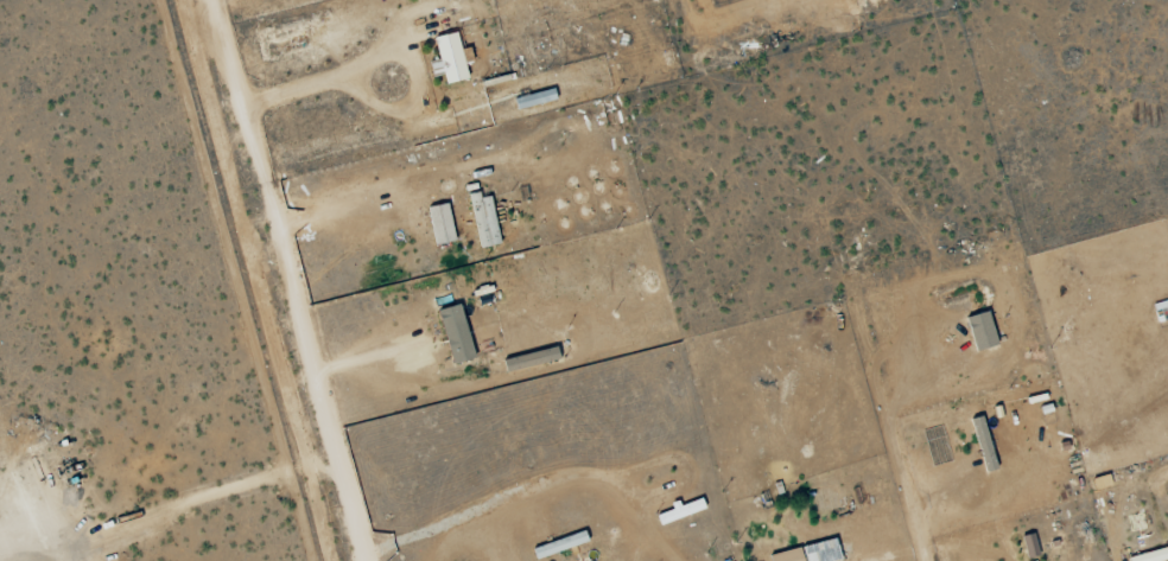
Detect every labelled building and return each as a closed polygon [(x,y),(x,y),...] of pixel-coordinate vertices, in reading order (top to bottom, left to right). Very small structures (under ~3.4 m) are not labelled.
[(443,85),(466,80),(462,64),(472,62),(468,48),(458,50),(454,33),(431,38),(436,60),(426,63),(430,79),(441,76),(443,85)] [(555,99),(552,88),(512,100),(515,112),(555,99)] [(499,245),(490,197),(478,199),(477,193),(467,195),(477,249),(499,245)] [(451,243),(448,205),(427,207),(431,245),(451,243)] [(456,305),(434,312),(450,365),(473,359),(456,305)] [(963,319),(973,352),(995,346),(985,312),(963,319)] [(996,470),(980,417),(969,421),(984,473),(996,470)] [(661,523),(695,515),(692,502),(669,507),(670,511),(659,514),(661,523)] [(1037,556),(1031,534),(1019,537),(1025,560),(1037,556)] [(833,539),(799,549),(803,560),(837,560),(839,560),(833,539)] [(1126,560),(1164,560),(1167,560),(1167,548),(1125,559),(1126,560)] [(768,560),(800,560),(797,549),(766,557),(768,560)]
